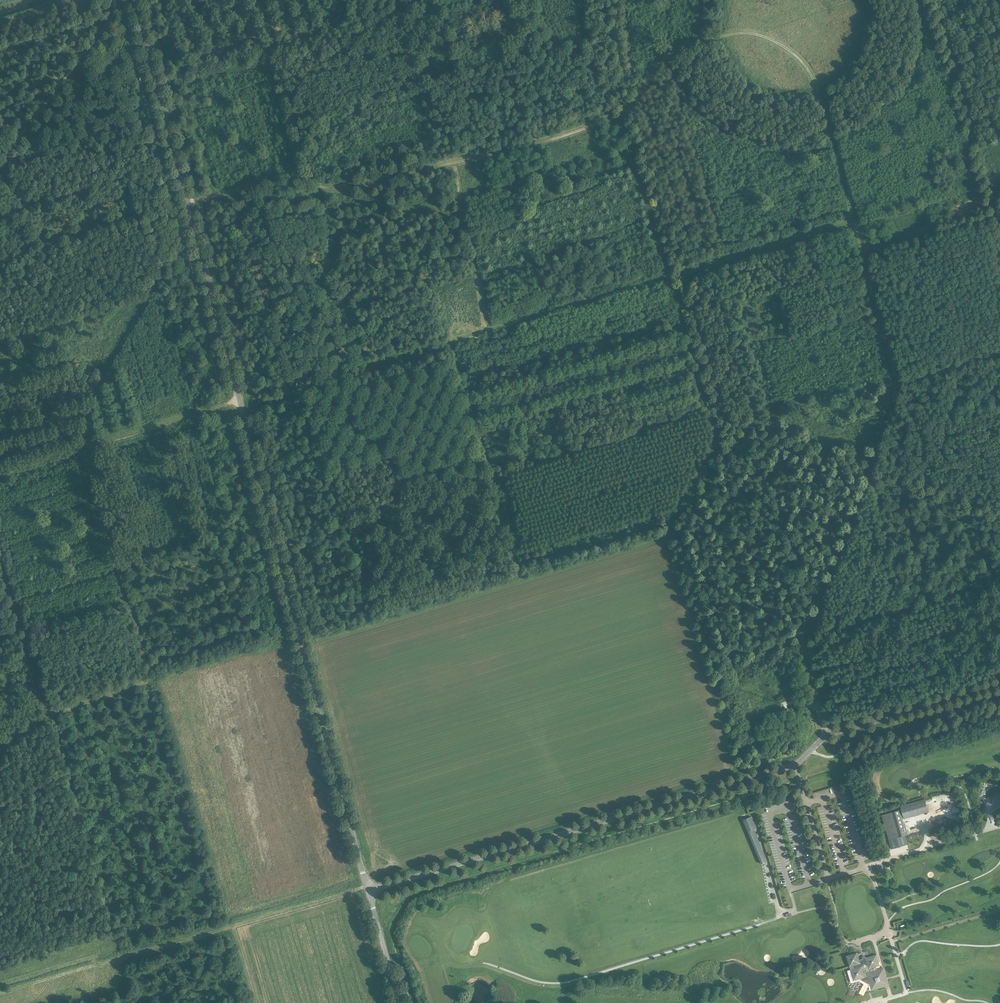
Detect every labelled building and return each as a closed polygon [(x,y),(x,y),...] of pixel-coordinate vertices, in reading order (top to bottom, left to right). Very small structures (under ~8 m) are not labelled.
[(904,819),(928,812),(925,799),(901,806),(904,819)] [(902,836),(907,834),(908,834),(905,823),(904,823),(900,811),(882,816),(889,840),(902,836)] [(951,812),(951,819),(954,819),(955,823),(962,822),(961,811),(951,812)] [(743,820),(748,831),(756,828),(751,817),(743,820)] [(771,894),(778,890),(770,875),(768,876),(768,877),(764,880),(767,886),(771,885),(772,887),(769,888),(771,891),(768,892),(770,894),(767,896),(770,900),(776,897),(775,894),(772,896),(771,894)] [(859,959),(858,953),(857,953),(847,956),(850,967),(853,966),(854,969),(851,970),(854,981),(861,979),(861,980),(868,984),(870,983),(871,988),(874,990),(888,986),(889,983),(884,967),(883,968),(882,968),(877,969),(876,966),(880,965),(877,954),(859,959)]
